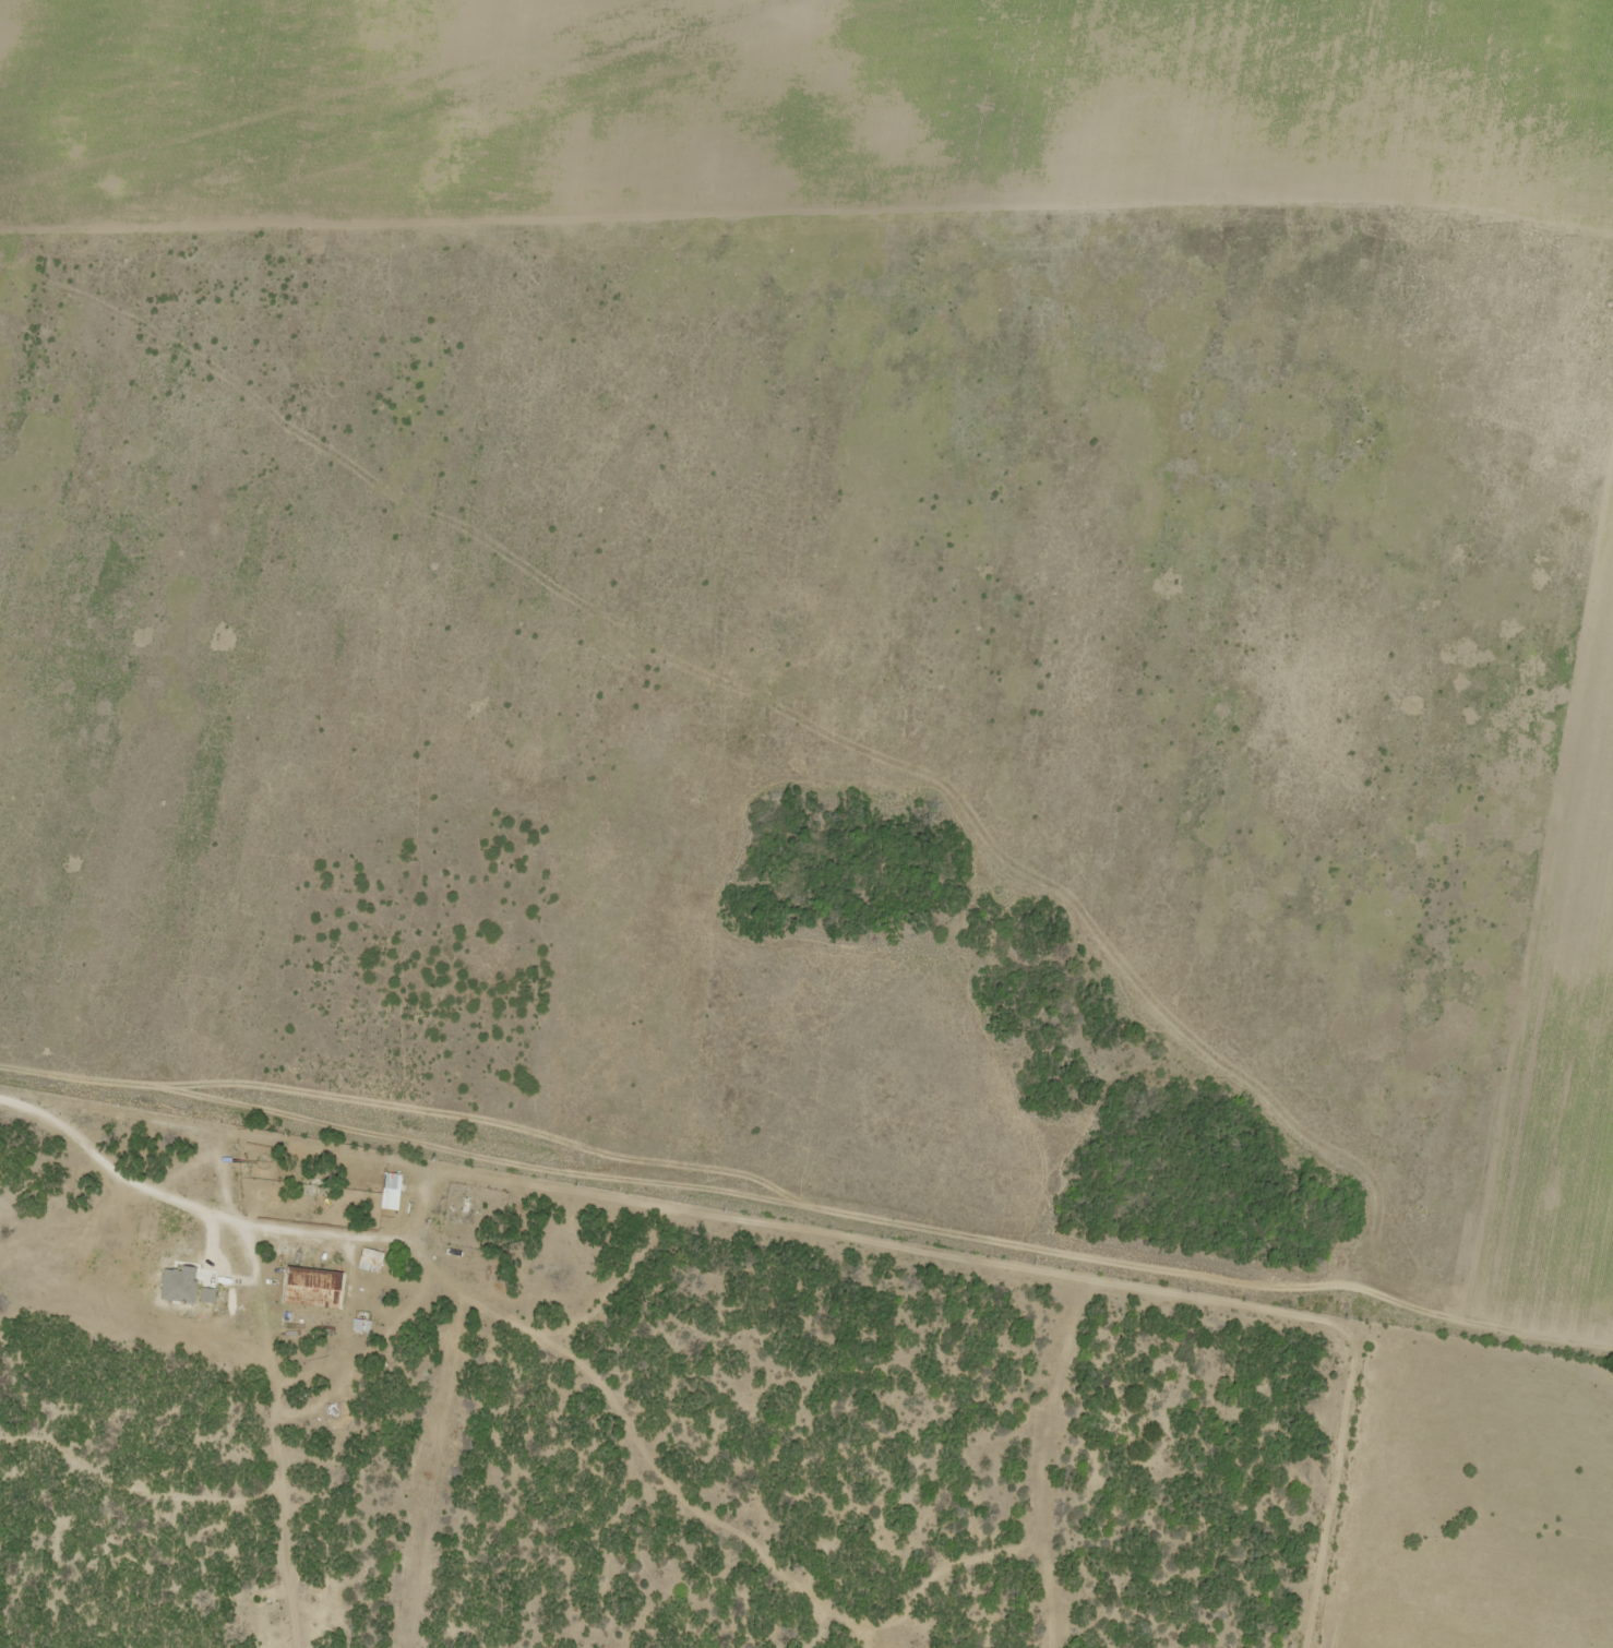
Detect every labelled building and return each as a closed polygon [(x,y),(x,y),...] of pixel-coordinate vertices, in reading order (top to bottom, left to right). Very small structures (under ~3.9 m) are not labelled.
[(395,1211),(401,1174),(383,1172),(378,1208),(395,1211)] [(355,1268),(376,1274),(382,1253),(361,1247),(355,1268)] [(282,1304),(338,1308),(342,1271),(285,1266),(282,1304)]
